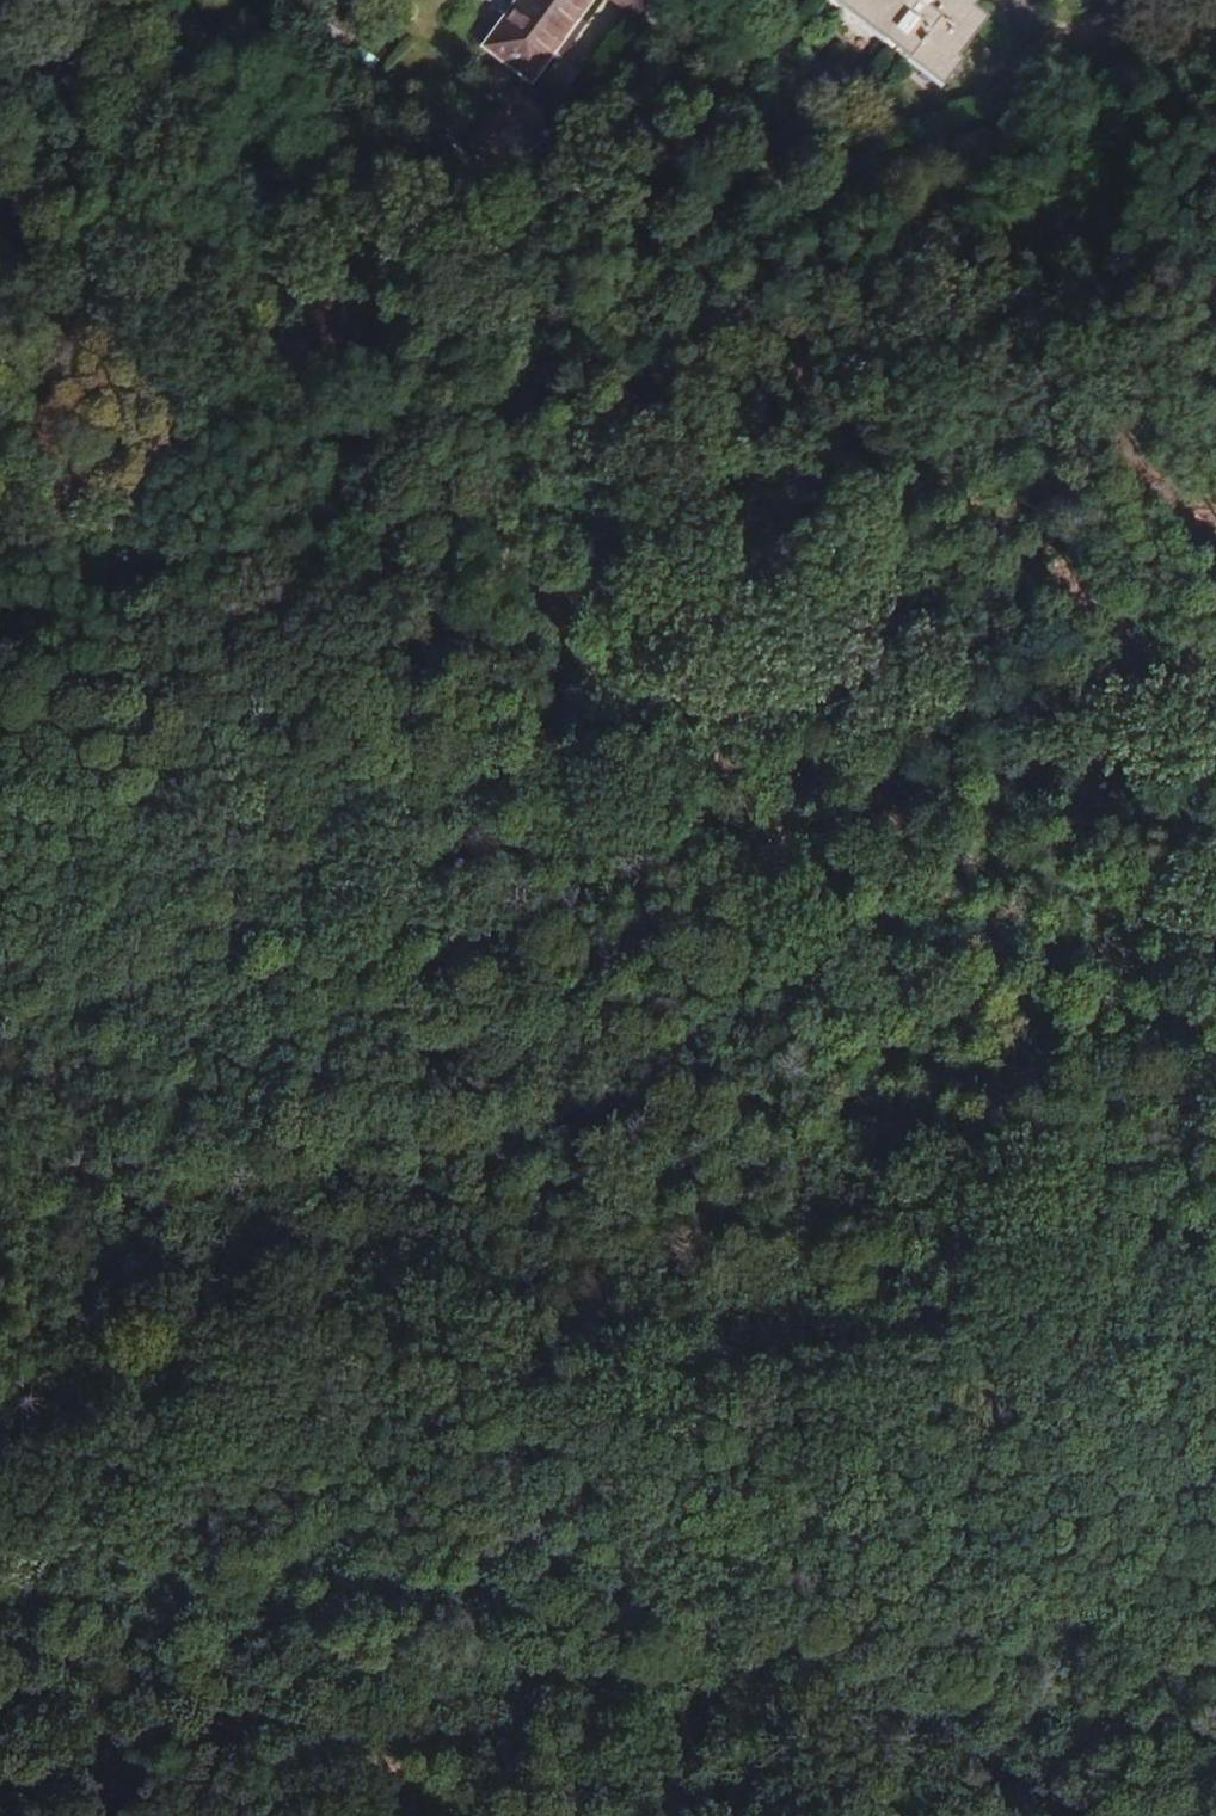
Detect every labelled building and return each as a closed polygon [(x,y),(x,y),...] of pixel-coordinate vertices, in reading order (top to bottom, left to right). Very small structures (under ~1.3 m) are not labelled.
[(482,47),(519,74),(531,84),(593,0),(516,0),(482,47)] [(653,0),(608,0),(637,21),(653,0)] [(940,78),(955,58),(956,59),(986,20),(972,9),(976,4),(971,0),(827,0),(905,60),(909,54),(940,78)] [(956,59),(955,58),(940,78),(909,54),(905,60),(941,88),(961,63),(956,59)] [(531,84),(519,74),(467,145),(506,174),(500,182),(510,189),(520,175),(510,168),(516,161),(492,143),(514,114),(547,139),(576,101),(544,77),(536,88),(531,84)]
